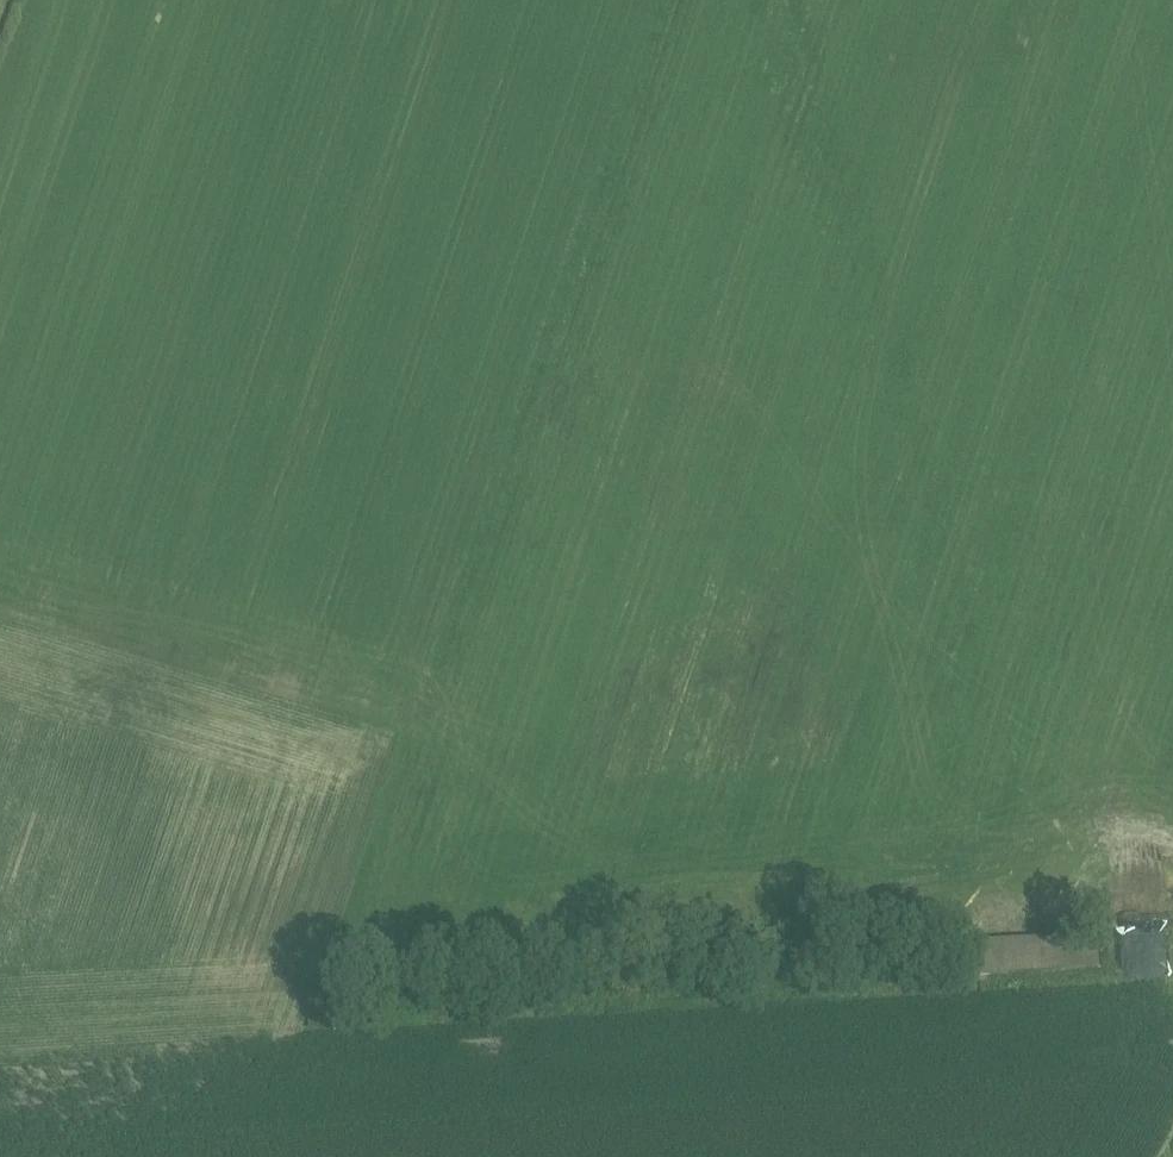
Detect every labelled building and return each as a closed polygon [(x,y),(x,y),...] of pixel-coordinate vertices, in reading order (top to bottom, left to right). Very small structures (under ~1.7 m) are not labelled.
[(1149,970),(1161,971),(1165,933),(1153,931),(1149,970)]
